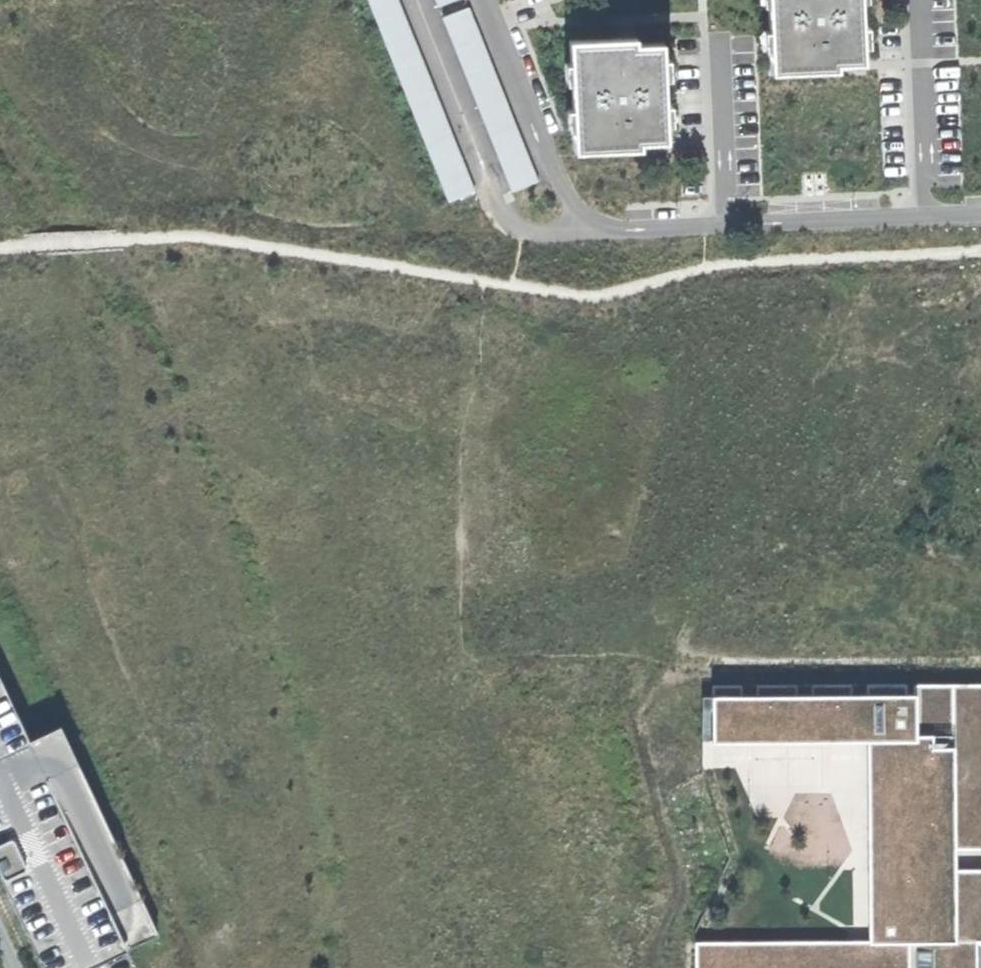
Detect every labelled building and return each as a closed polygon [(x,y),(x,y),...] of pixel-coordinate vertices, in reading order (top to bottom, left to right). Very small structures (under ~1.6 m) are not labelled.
[(449,202),(475,191),(398,0),(368,0),(449,202)] [(768,5),(769,30),(770,51),(771,73),(837,70),(837,64),(864,63),(864,60),(863,47),(862,26),(861,1),(861,0),(768,0),(768,5)] [(512,190),(537,180),(469,8),(443,18),(512,190)] [(620,38),(569,40),(570,63),(571,84),(572,108),(573,129),(574,151),(641,148),(640,142),(666,141),(666,139),(666,125),(665,104),(664,80),(663,59),(662,42),(636,43),(636,37),(625,38),(620,38)] [(44,967),(81,967),(92,963),(125,948),(157,933),(59,724),(28,739),(0,680),(0,875),(44,967)] [(913,682),(913,694),(710,695),(710,737),(865,736),(866,939),(693,940),(694,967),(980,967),(980,682),(913,682)]
